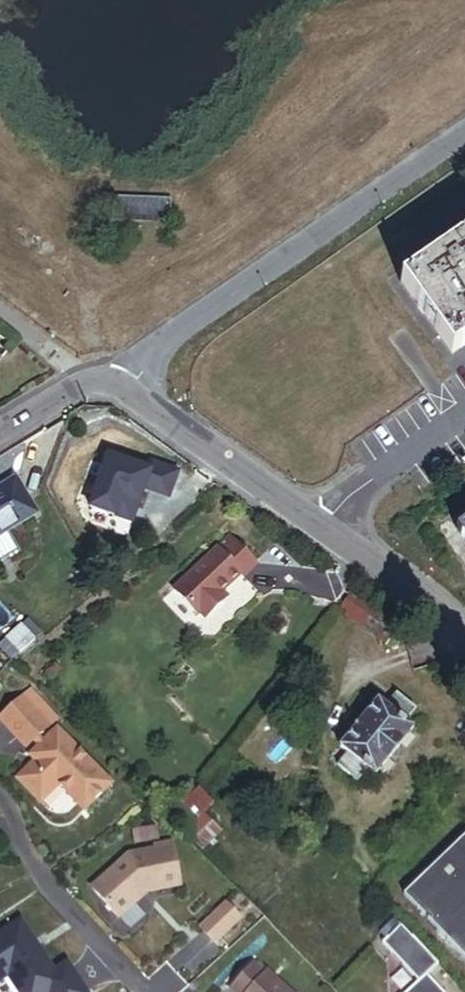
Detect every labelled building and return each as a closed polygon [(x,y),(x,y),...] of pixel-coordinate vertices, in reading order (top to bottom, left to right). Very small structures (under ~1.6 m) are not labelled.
[(171,199),(103,196),(103,222),(170,225),(171,199)] [(401,285),(450,356),(464,345),(464,241),(401,285)] [(0,482),(0,550),(19,539),(11,523),(37,508),(17,472),(0,482)] [(228,535),(180,582),(197,598),(244,552),(228,535)] [(197,598),(180,582),(172,590),(204,622),(224,602),(218,597),(223,593),(240,576),(242,579),(257,565),(244,552),(197,598)] [(350,589),(334,611),(381,644),(395,625),(371,608),(373,605),(350,589)] [(218,597),(224,602),(228,598),(223,593),(218,597)] [(20,627),(6,640),(19,655),(33,642),(20,627)] [(370,769),(379,775),(412,728),(404,722),(414,708),(394,693),(384,707),(376,700),(364,717),(359,714),(349,727),(355,730),(341,749),(350,755),(341,768),(361,782),(370,769)] [(18,695),(10,701),(34,725),(38,730),(45,723),(18,695)] [(34,725),(10,701),(0,712),(0,722),(18,741),(34,725)] [(112,787),(52,725),(40,738),(34,733),(38,730),(34,725),(18,741),(27,751),(36,742),(42,748),(40,750),(45,755),(37,763),(20,780),(42,804),(61,786),(86,812),(112,787)] [(37,763),(45,755),(40,750),(32,758),(37,763)] [(200,782),(165,817),(199,852),(214,837),(199,821),(193,816),(204,805),(198,799),(208,789),(200,782)] [(204,805),(193,816),(199,821),(209,810),(204,805)] [(403,896),(464,961),(464,836),(403,896)] [(180,886),(171,841),(152,845),(153,851),(128,856),(92,888),(118,918),(146,893),(180,886)] [(241,922),(228,907),(202,931),(216,945),(241,922)] [(390,936),(406,922),(398,913),(384,929),(390,936)] [(69,950),(48,963),(20,919),(0,931),(0,979),(8,974),(19,991),(93,991),(95,991),(69,950)] [(430,972),(442,962),(406,922),(390,936),(386,940),(421,979),(406,991),(448,991),(430,972)] [(187,979),(211,954),(193,936),(169,961),(187,979)] [(267,971),(265,973),(254,963),(230,988),(234,991),(288,991),(267,971)]
